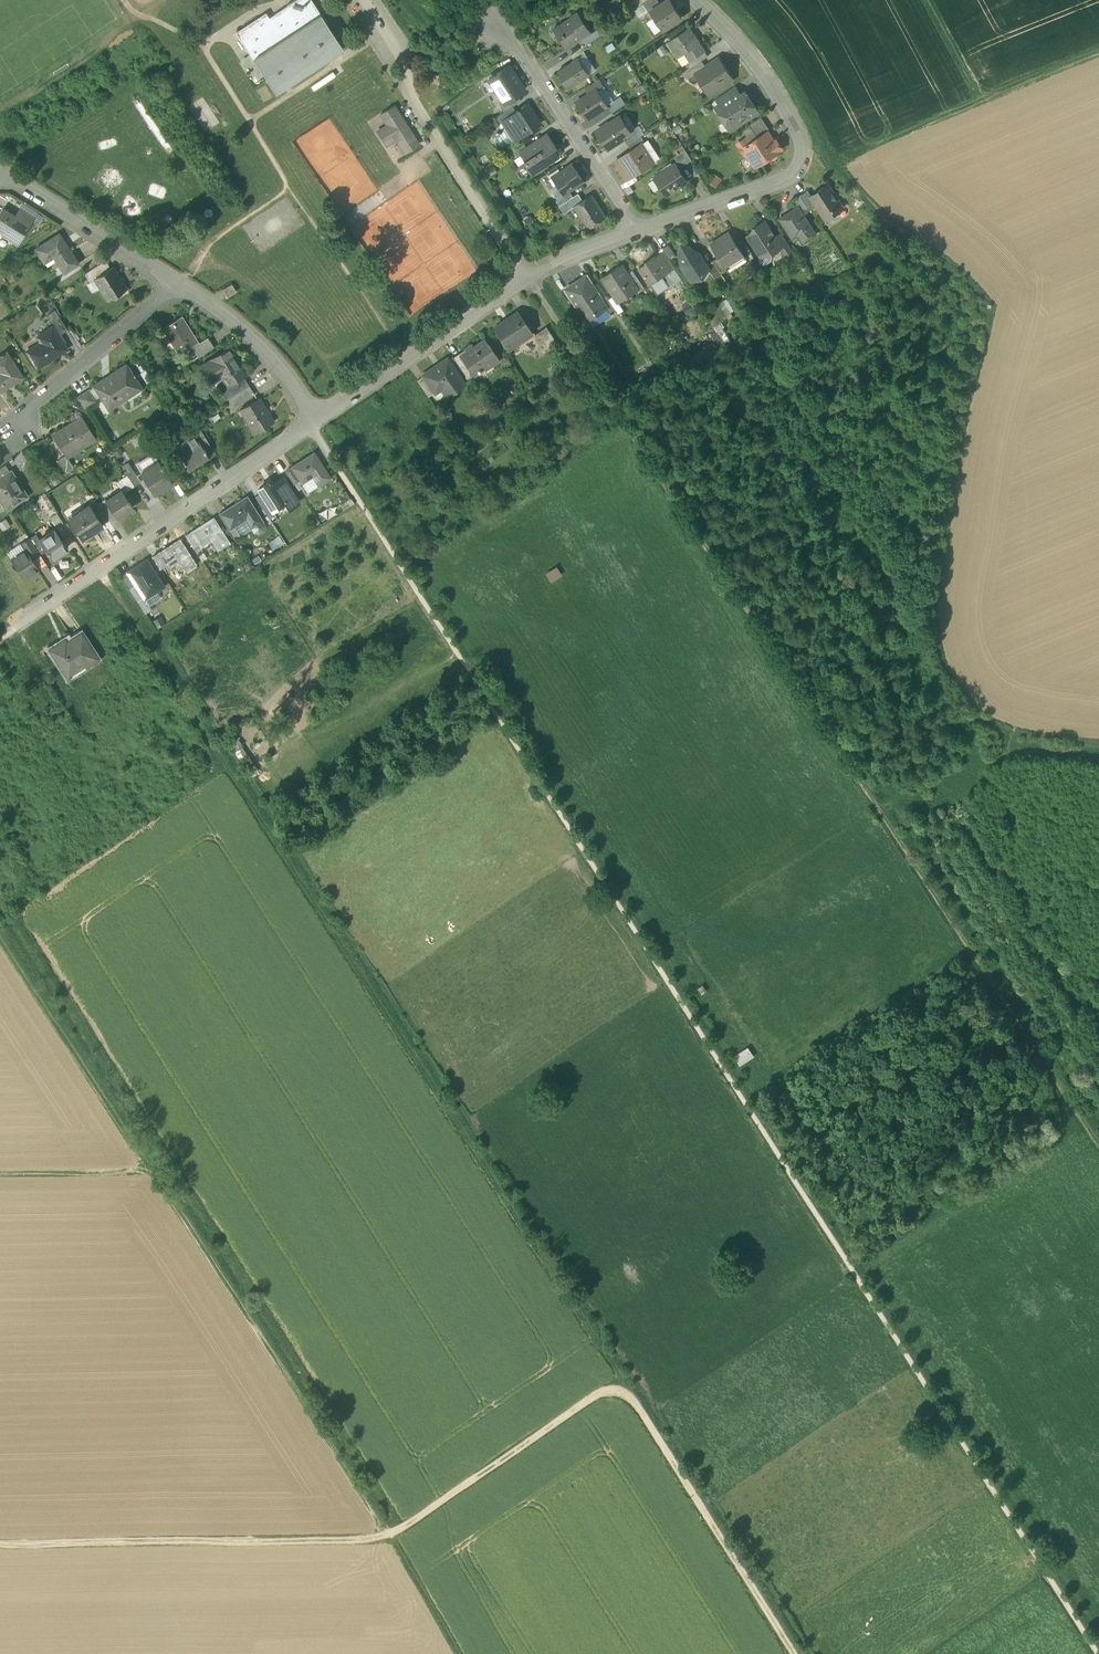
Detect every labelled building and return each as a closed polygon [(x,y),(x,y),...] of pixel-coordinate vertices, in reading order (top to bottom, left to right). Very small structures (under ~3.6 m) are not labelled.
[(266,20),(263,16),(236,34),(257,65),(262,73),(276,94),(343,50),(311,0),(297,0),(266,20)] [(640,0),(636,0),(630,4),(634,10),(642,4),(640,0)] [(643,4),(649,12),(650,11),(661,4),(658,0),(649,0),(643,4)] [(671,0),(667,0),(661,4),(650,11),(662,29),(665,28),(667,28),(669,27),(670,25),(682,17),(671,0)] [(577,14),(556,28),(561,36),(558,37),(566,48),(589,33),(577,14)] [(604,26),(598,29),(602,35),(607,31),(604,26)] [(598,29),(582,40),(586,45),(602,35),(598,29)] [(704,51),(690,29),(668,43),(675,53),(682,48),(690,61),(704,52),(704,51)] [(582,48),(571,55),(574,60),(579,58),(585,53),(582,48)] [(707,57),(704,52),(690,61),(685,64),(689,69),(702,60),(707,57)] [(595,70),(586,56),(580,60),(589,74),(595,70)] [(706,66),(695,73),(695,74),(709,95),(733,79),(719,57),(706,66)] [(574,60),(558,71),(568,87),(589,74),(580,60),(579,58),(574,60)] [(706,66),(702,60),(689,69),(683,73),(687,79),(695,74),(695,73),(706,66)] [(247,82),(262,73),(257,65),(242,75),(247,82)] [(492,86),(504,103),(517,95),(524,90),(508,66),(491,77),(495,84),(492,86)] [(599,79),(585,88),(589,94),(596,89),(598,91),(605,87),(599,79)] [(736,86),(717,99),(720,104),(728,99),(732,105),(740,99),(742,95),(736,86)] [(589,94),(577,102),(588,119),(608,107),(607,106),(608,105),(607,104),(606,105),(598,91),(596,89),(589,94)] [(500,106),(504,112),(512,106),(520,101),(517,95),(504,103),(500,106)] [(740,99),(732,105),(728,99),(720,104),(718,106),(727,120),(732,117),(736,125),(742,121),(742,116),(744,115),(748,117),(756,112),(751,104),(752,103),(747,95),(745,96),(742,95),(740,99)] [(621,97),(608,105),(607,106),(608,107),(612,113),(626,104),(621,97)] [(516,112),(502,121),(502,122),(514,140),(540,123),(528,104),(516,112)] [(504,112),(495,117),(499,124),(502,122),(502,121),(516,112),(512,106),(504,112)] [(419,145),(394,107),(381,115),(388,125),(377,132),(383,141),(393,135),(396,139),(396,138),(401,139),(409,151),(419,145)] [(770,131),(761,118),(750,125),(758,138),(767,132),(770,131)] [(617,119),(608,125),(607,125),(599,130),(598,134),(603,142),(607,143),(611,148),(624,139),(623,137),(630,132),(625,123),(621,126),(617,119)] [(635,128),(630,132),(623,137),(624,139),(628,145),(629,144),(641,137),(635,128)] [(774,142),(767,132),(758,138),(749,144),(747,141),(743,140),(740,142),(739,146),(745,154),(748,152),(752,150),(760,163),(769,157),(774,159),(776,157),(776,152),(782,149),(776,140),(774,142)] [(528,149),(522,153),(522,154),(526,160),(524,162),(531,172),(557,154),(552,147),(554,146),(548,136),(528,149)] [(641,137),(629,144),(632,149),(641,144),(646,141),(642,136),(641,137)] [(524,142),(513,150),(518,157),(522,154),(522,153),(528,149),(524,142)] [(632,149),(616,160),(628,178),(653,162),(641,144),(632,149)] [(674,150),(677,155),(684,150),(681,146),(674,150)] [(685,150),(674,157),(681,167),(692,160),(685,150)] [(760,163),(752,150),(748,152),(756,166),(760,163)] [(572,163),(551,177),(563,196),(570,192),(584,182),(572,163)] [(676,164),(654,178),(655,179),(656,178),(662,186),(660,187),(666,196),(680,187),(679,185),(686,181),(676,164)] [(713,175),(708,183),(716,189),(721,180),(713,175)] [(828,185),(819,191),(821,194),(813,199),(812,199),(817,206),(817,207),(826,220),(829,217),(834,219),(839,215),(840,210),(843,208),(828,185)] [(813,199),(808,191),(800,196),(809,211),(810,211),(817,206),(812,199),(813,199)] [(563,196),(555,201),(559,207),(570,199),(573,197),(570,192),(563,196)] [(592,196),(575,207),(589,228),(606,217),(592,196)] [(809,211),(800,196),(793,201),(797,208),(799,207),(804,214),(809,211)] [(559,207),(563,214),(575,207),(570,199),(559,207)] [(797,208),(788,214),(787,213),(781,217),(782,218),(780,219),(793,239),(801,234),(807,242),(817,235),(804,214),(799,207),(797,208)] [(0,216),(0,228),(5,231),(5,232),(20,242),(35,218),(24,211),(20,218),(21,219),(20,219),(4,209),(0,216)] [(765,221),(756,227),(757,229),(748,236),(760,255),(765,252),(771,254),(779,248),(782,247),(776,237),(765,221)] [(738,245),(729,232),(711,244),(719,257),(727,270),(728,269),(725,266),(743,254),(745,258),(746,257),(738,245)] [(792,250),(781,233),(776,237),(782,247),(779,248),(784,255),(792,250)] [(60,235),(37,250),(44,261),(54,255),(65,273),(79,265),(60,235)] [(751,254),(743,242),(738,245),(746,257),(751,254)] [(676,256),(669,245),(662,249),(664,252),(670,260),(676,256)] [(701,254),(687,247),(680,251),(681,266),(685,266),(685,269),(691,277),(707,267),(706,266),(701,258),(699,257),(701,254)] [(670,260),(664,252),(656,257),(667,274),(675,268),(670,260)] [(651,260),(639,268),(650,284),(667,274),(656,257),(655,255),(650,259),(651,260)] [(727,270),(719,257),(713,261),(721,274),(727,270)] [(706,266),(707,267),(708,269),(715,278),(721,274),(713,261),(706,266)] [(104,262),(85,274),(90,282),(95,280),(98,278),(110,270),(104,262)] [(633,282),(622,266),(620,267),(619,265),(611,271),(612,272),(603,278),(614,295),(619,302),(637,290),(638,289),(633,282)] [(707,267),(691,277),(693,280),(703,278),(708,269),(707,267)] [(110,270),(98,278),(104,287),(101,289),(108,301),(128,289),(114,268),(110,270)] [(4,274),(9,284),(16,280),(10,270),(4,274)] [(601,299),(587,278),(580,282),(578,281),(574,284),(574,286),(568,290),(586,318),(605,305),(603,302),(601,299)] [(645,289),(638,279),(633,282),(638,289),(637,290),(639,293),(645,289)] [(95,280),(90,282),(87,286),(91,293),(101,289),(95,280)] [(231,285),(223,290),(228,297),(227,297),(228,298),(236,292),(231,285)] [(619,302),(614,295),(609,299),(613,306),(613,305),(619,302)] [(609,299),(607,296),(601,299),(603,302),(605,305),(610,313),(616,309),(613,305),(613,306),(609,299)] [(729,297),(723,301),(731,312),(736,309),(729,297)] [(715,309),(708,314),(714,324),(725,318),(721,313),(718,315),(715,309)] [(67,330),(55,310),(47,315),(60,335),(67,330)] [(518,312),(493,328),(507,349),(531,332),(518,312)] [(183,317),(173,324),(172,323),(163,329),(180,355),(198,343),(190,331),(191,330),(183,317)] [(545,323),(533,331),(546,350),(558,342),(545,323)] [(53,328),(38,338),(41,343),(26,352),(38,369),(67,350),(53,328)] [(207,339),(193,348),(199,358),(213,349),(207,339)] [(471,343),(463,349),(465,352),(460,355),(473,375),(478,372),(481,371),(480,370),(485,367),(484,365),(489,362),(491,366),(498,361),(484,339),(473,346),(471,343)] [(229,349),(201,366),(210,380),(219,374),(227,386),(227,387),(243,377),(245,375),(229,349)] [(7,353),(6,354),(5,353),(1,356),(2,356),(0,357),(0,371),(1,373),(0,374),(0,393),(22,378),(7,353)] [(473,375),(460,355),(454,360),(467,379),(473,375)] [(446,360),(423,376),(435,392),(443,386),(448,393),(462,384),(446,360)] [(126,366),(94,386),(95,387),(100,396),(110,411),(119,405),(117,400),(140,386),(126,366)] [(637,371),(625,375),(627,382),(639,378),(637,371)] [(435,392),(423,376),(417,380),(428,397),(435,392)] [(243,377),(227,387),(227,386),(220,391),(226,400),(249,386),(243,377)] [(249,386),(226,400),(231,407),(253,393),(249,386)] [(95,387),(89,391),(94,400),(100,396),(95,387)] [(89,391),(78,398),(85,409),(96,402),(94,400),(89,391)] [(259,398),(239,410),(254,434),(274,421),(259,398)] [(172,415),(178,425),(188,418),(182,408),(172,415)] [(82,417),(52,435),(63,452),(84,439),(87,444),(96,439),(82,417)] [(204,436),(197,425),(190,429),(194,436),(197,441),(204,436)] [(194,436),(175,447),(175,448),(178,446),(192,468),(189,470),(190,471),(208,459),(205,454),(206,453),(205,450),(203,451),(197,441),(194,436)] [(211,446),(204,436),(197,441),(203,451),(205,450),(211,446)] [(330,478),(321,464),(320,465),(312,454),(285,471),(293,484),(299,480),(301,483),(313,476),(319,485),(330,478)] [(66,455),(58,460),(66,471),(74,466),(66,455)] [(158,462),(141,472),(142,474),(154,493),(171,483),(158,462)] [(11,472),(6,465),(0,469),(0,479),(11,472)] [(137,467),(133,469),(138,477),(142,474),(141,472),(137,467)] [(138,477),(133,469),(126,474),(134,486),(141,482),(138,477)] [(1,495),(9,507),(7,508),(8,509),(28,496),(12,471),(11,472),(0,479),(0,495),(1,495)] [(278,476),(252,493),(260,505),(265,501),(268,505),(278,498),(284,508),(296,500),(287,486),(285,487),(278,476)] [(313,476),(301,483),(300,484),(306,494),(319,485),(313,476)] [(106,501),(105,501),(114,515),(116,518),(133,508),(122,491),(106,501)] [(252,509),(245,497),(219,514),(227,527),(233,523),(235,526),(246,519),(254,532),(259,533),(263,530),(265,525),(262,522),(263,522),(254,507),(252,509)] [(47,498),(40,503),(44,509),(51,504),(47,498)] [(278,498),(268,505),(267,506),(273,515),(284,508),(278,498)] [(350,498),(339,505),(343,511),(354,504),(350,498)] [(106,501),(105,500),(98,504),(108,520),(114,515),(105,501),(106,501)] [(108,520),(98,504),(91,509),(101,524),(108,520)] [(90,506),(69,519),(81,538),(90,533),(91,534),(102,526),(101,524),(91,509),(90,506)] [(56,513),(50,517),(63,537),(69,533),(56,513)] [(211,519),(191,532),(198,544),(198,545),(200,548),(212,540),(218,551),(229,543),(220,529),(218,530),(211,519)] [(54,529),(40,539),(52,558),(67,548),(54,529)] [(198,544),(191,532),(185,536),(193,547),(198,544)] [(40,555),(29,538),(20,544),(25,551),(26,551),(32,560),(40,555)] [(177,541),(157,554),(165,566),(165,567),(167,570),(178,562),(185,572),(195,565),(186,550),(184,551),(177,541)] [(198,544),(193,547),(201,561),(206,558),(200,548),(198,545),(198,544)] [(25,551),(12,559),(23,578),(37,569),(32,560),(26,551),(25,551)] [(165,566),(157,554),(152,557),(160,570),(165,567),(165,566)] [(146,561),(128,573),(136,586),(144,599),(145,599),(157,591),(163,587),(146,561)] [(543,572),(550,581),(560,573),(554,565),(543,572)] [(136,586),(128,573),(122,577),(130,589),(136,586)] [(157,591),(145,599),(149,606),(161,599),(157,591)] [(81,633),(62,646),(60,643),(50,649),(68,678),(76,673),(74,670),(85,662),(87,666),(97,658),(81,633)] [(242,744),(233,749),(246,769),(255,764),(242,744)] [(631,876),(625,880),(633,893),(639,889),(631,876)] [(738,1065),(754,1057),(748,1046),(732,1055),(738,1065)]
